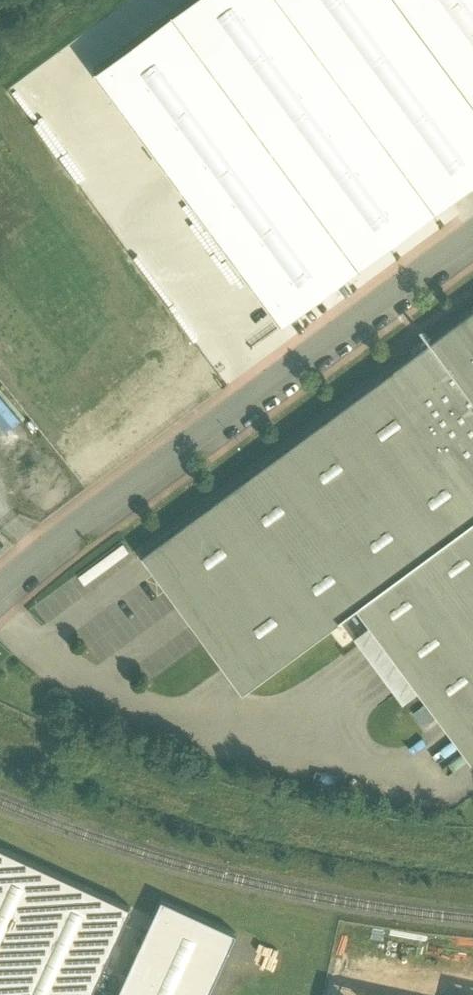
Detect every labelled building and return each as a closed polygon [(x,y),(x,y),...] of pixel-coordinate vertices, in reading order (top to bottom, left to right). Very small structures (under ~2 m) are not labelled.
[(472,103),(472,0),(397,0),(472,103)] [(442,72),(424,86),(472,153),(472,115),(442,72)] [(394,368),(142,555),(242,690),(357,606),(414,683),(471,760),(472,758),(472,310),(394,368)] [(0,847),(0,994),(91,994),(94,988),(131,907),(0,847)] [(238,930),(163,895),(117,994),(207,994),(238,930)]
